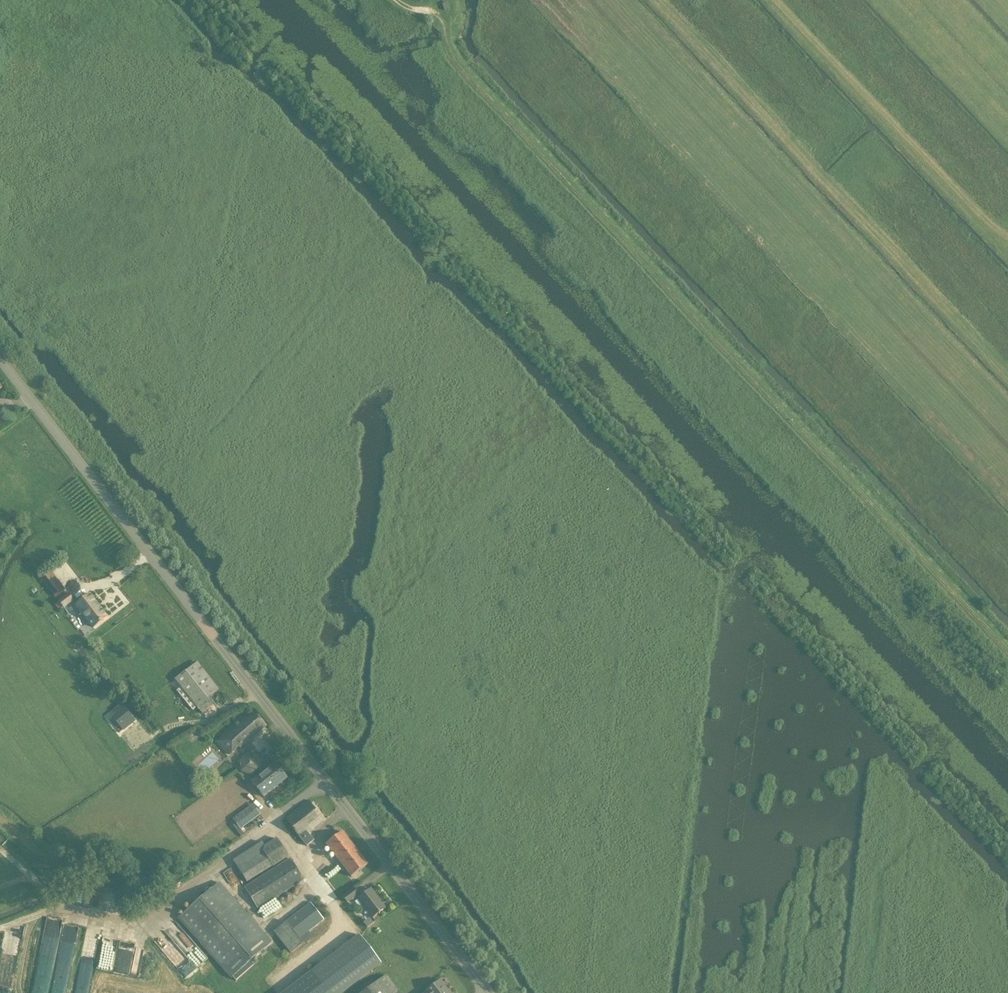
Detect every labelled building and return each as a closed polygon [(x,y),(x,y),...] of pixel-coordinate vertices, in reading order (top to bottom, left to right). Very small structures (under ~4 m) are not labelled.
[(64,608),(73,601),(68,594),(59,602),(64,608)] [(93,628),(107,617),(90,595),(76,605),(93,628)] [(198,663),(175,680),(180,686),(176,690),(192,710),(197,706),(203,713),(213,705),(208,698),(219,690),(198,663)] [(116,712),(111,717),(123,731),(136,721),(121,703),(114,709),(116,712)] [(242,719),(217,741),(229,755),(239,746),(240,748),(266,725),(255,712),(243,721),(242,719)] [(197,763),(205,772),(220,759),(213,750),(197,763)] [(262,769),(255,751),(237,758),(244,776),(262,769)] [(263,798),(287,778),(274,762),(250,782),(263,798)] [(309,800),(286,819),(301,840),(307,846),(314,840),(308,833),(323,820),(309,800)] [(253,804),(232,819),(236,824),(233,826),(241,837),(244,834),(241,830),(260,815),(261,815),(253,804)] [(352,877),(368,864),(342,831),(326,844),(352,877)] [(262,842),(233,861),(247,883),(272,866),(272,867),(288,857),(276,838),(264,846),(262,842)] [(321,848),(308,860),(320,872),(332,860),(321,848)] [(258,909),(304,880),(290,859),(245,888),(258,909)] [(343,869),(327,879),(334,890),(350,879),(343,869)] [(272,942),(219,882),(178,919),(231,979),(233,977),(236,981),(254,965),(251,961),(272,942)] [(354,889),(343,897),(347,903),(358,894),(354,889)] [(371,889),(358,899),(373,918),(378,914),(379,915),(380,914),(380,913),(385,908),(371,889)] [(287,922),(273,932),(290,953),(303,943),(312,936),(309,932),(324,920),(311,903),(287,922)] [(45,925),(32,992),(67,992),(79,927),(63,924),(62,929),(45,925)] [(382,964),(360,936),(311,972),(327,992),(344,992),(382,964)] [(98,969),(114,971),(116,948),(101,946),(98,969)] [(5,956),(0,965),(0,976),(6,979),(15,961),(5,956)] [(92,962),(80,960),(78,977),(87,978),(86,988),(76,986),(75,992),(88,992),(92,962)] [(398,991),(387,976),(378,983),(377,982),(363,992),(395,992),(398,991)] [(425,992),(449,992),(440,981),(427,990),(428,991),(425,992)]
